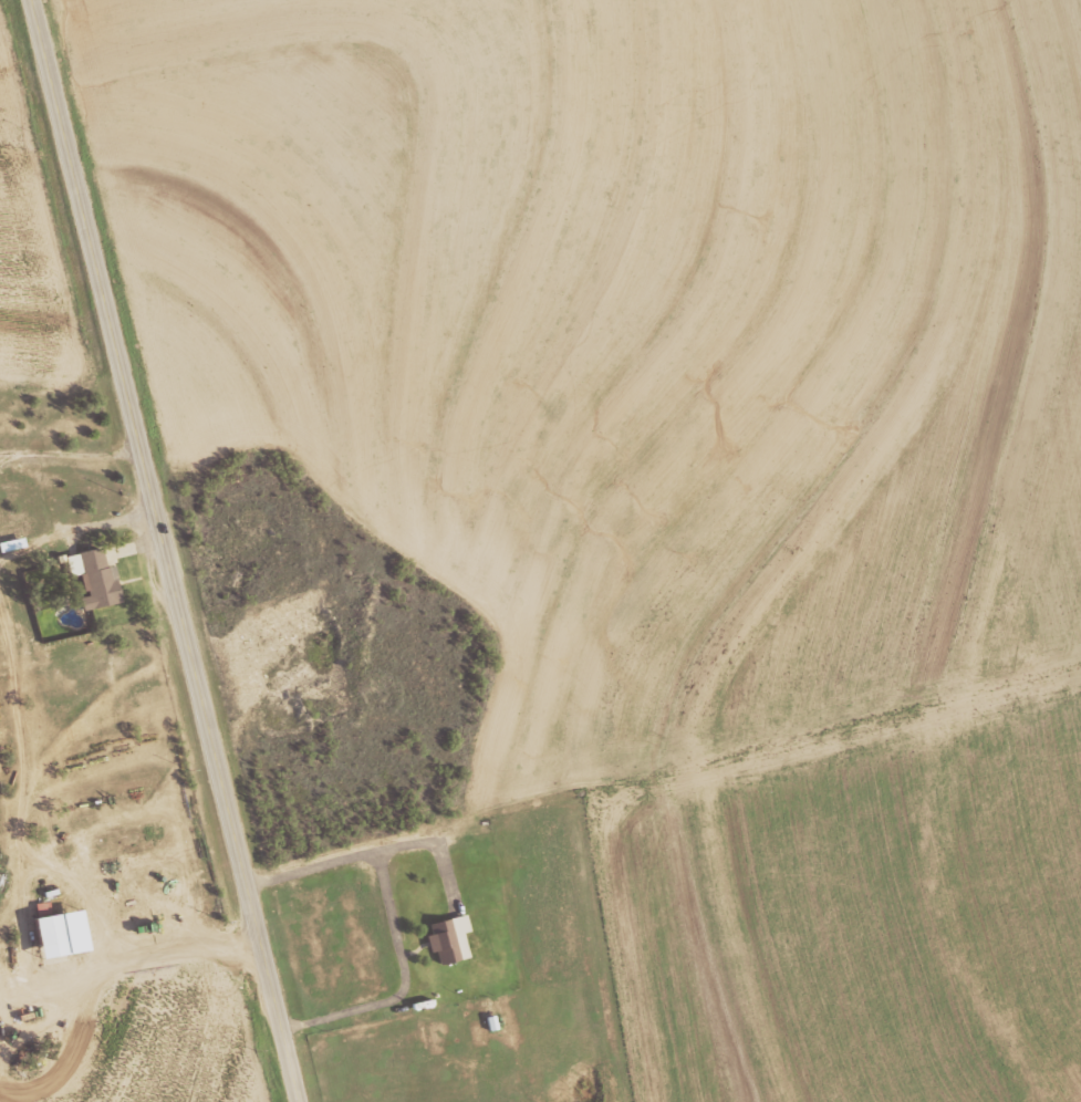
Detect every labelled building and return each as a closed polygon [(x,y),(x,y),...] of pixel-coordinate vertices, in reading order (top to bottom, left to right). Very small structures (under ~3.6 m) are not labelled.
[(62,555),(67,575),(80,573),(84,591),(93,589),(108,586),(100,546),(62,555)] [(80,950),(74,909),(27,917),(33,957),(80,950)] [(446,961),(463,956),(457,933),(466,931),(462,914),(431,923),(434,934),(428,936),(429,939),(435,938),(437,946),(441,945),(446,961)]
